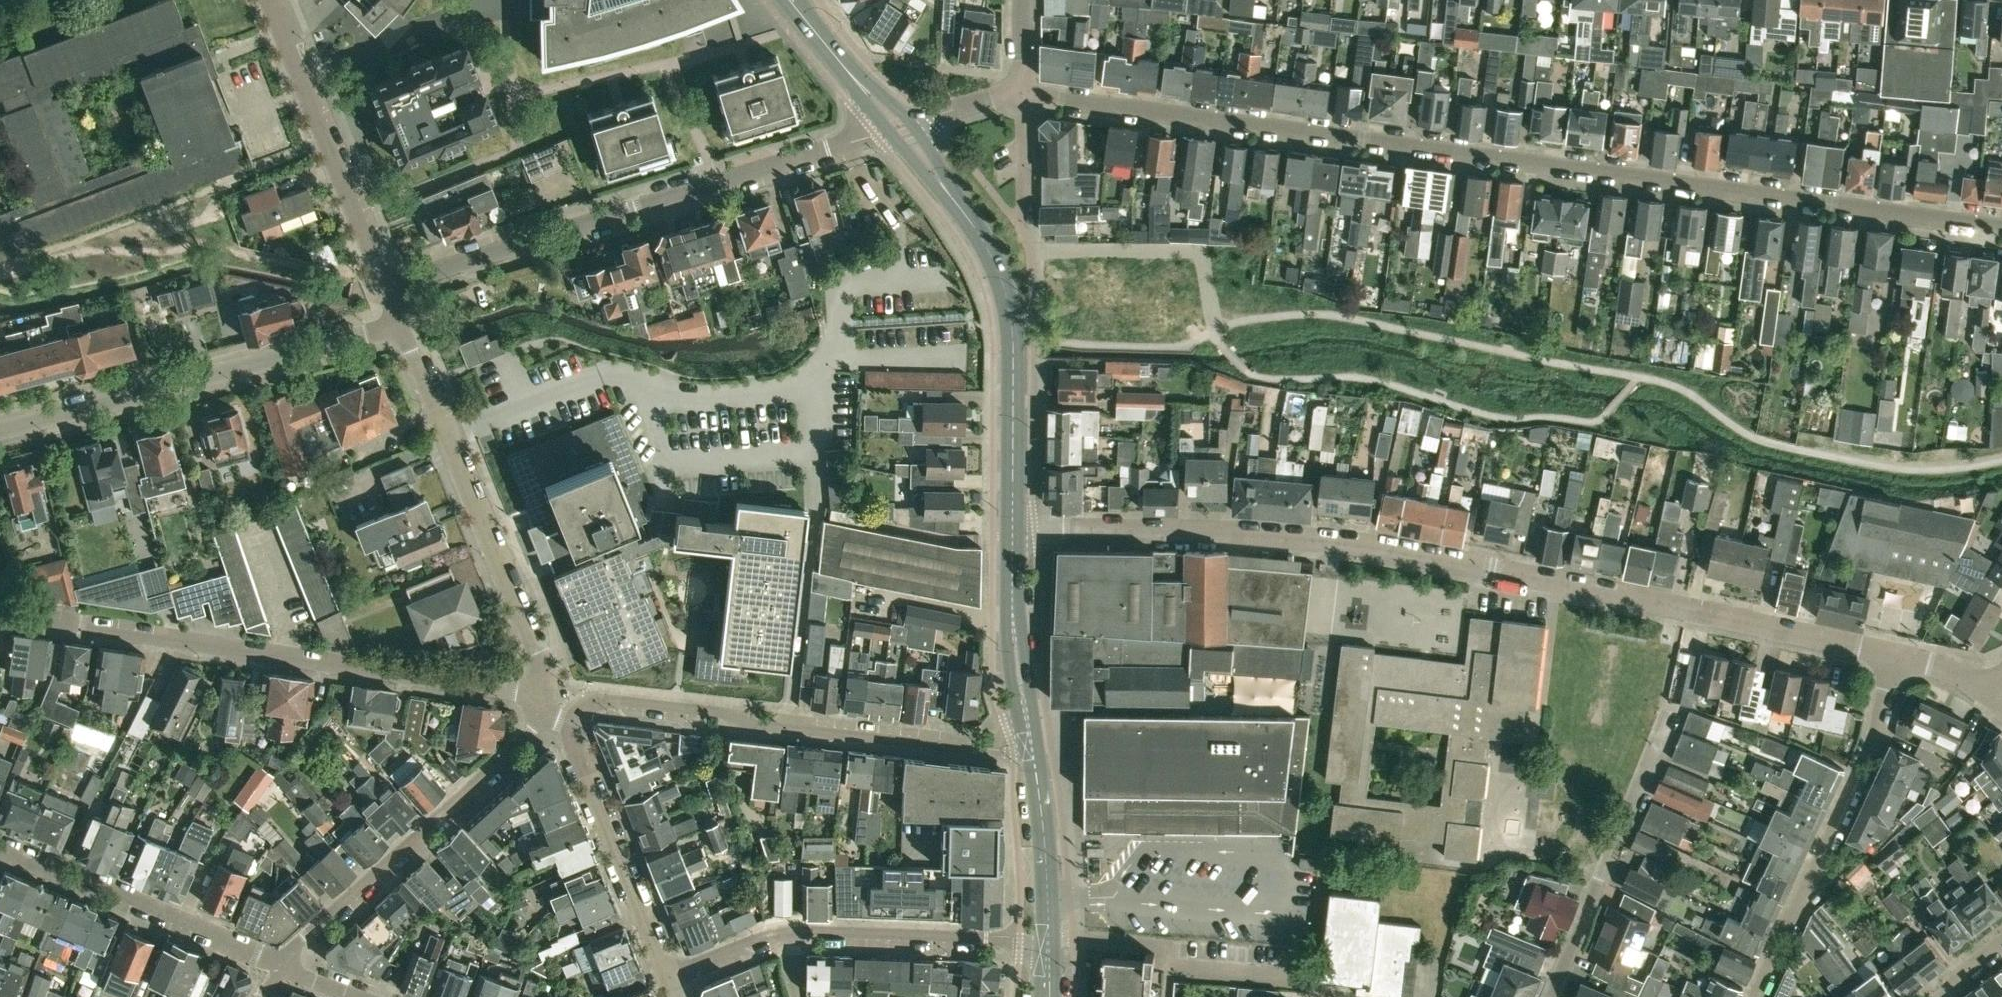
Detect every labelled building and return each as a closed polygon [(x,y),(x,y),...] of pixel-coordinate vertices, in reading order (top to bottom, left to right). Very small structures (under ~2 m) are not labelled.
[(232,127),(231,128),(211,77),(217,75),(200,31),(197,23),(184,28),(174,0),(159,0),(145,5),(146,6),(33,47),(32,46),(13,53),(13,52),(0,56),(0,99),(26,89),(32,103),(1,114),(33,200),(0,212),(0,259),(247,165),(232,127)] [(353,10),(374,32),(400,6),(400,7),(402,4),(405,0),(343,0),(353,10)] [(531,17),(541,16),(542,61),(584,52),(587,61),(618,51),(616,44),(641,37),(643,43),(659,38),(657,32),(682,23),(684,31),(701,26),(698,17),(738,1),(737,0),(531,0),(531,4),(531,17)] [(865,26),(867,30),(869,31),(885,40),(885,46),(891,50),(896,48),(898,49),(909,31),(922,11),(907,2),(908,0),(889,0),(877,19),(875,18),(871,17),(865,26)] [(942,30),(955,30),(956,8),(956,0),(944,0),(942,30)] [(1046,13),(1065,13),(1065,0),(1046,0),(1046,13)] [(1065,13),(1090,14),(1090,0),(1065,0),(1065,13)] [(1092,0),(1091,18),(1108,20),(1111,2),(1105,2),(1092,0)] [(1151,8),(1170,10),(1188,12),(1190,0),(1152,0),(1151,6),(1151,8)] [(1201,14),(1222,16),(1223,9),(1216,0),(1190,0),(1188,12),(1201,14)] [(1230,14),(1254,16),(1255,5),(1255,0),(1231,0),(1230,14)] [(1420,9),(1421,0),(1409,0),(1408,8),(1420,9)] [(1459,0),(1448,0),(1445,31),(1444,42),(1454,43),(1455,32),(1456,31),(1456,29),(1457,19),(1459,0)] [(1468,20),(1470,2),(1479,3),(1479,0),(1459,0),(1457,19),(1468,20)] [(1502,0),(1484,0),(1483,11),(1500,12),(1502,0)] [(1524,13),(1535,14),(1536,0),(1525,0),(1524,13)] [(1575,3),(1585,4),(1583,36),(1575,36),(1574,57),(1590,59),(1592,31),(1595,0),(1575,0),(1575,3)] [(1603,28),(1605,5),(1617,7),(1617,0),(1595,0),(1592,31),(1590,59),(1601,61),(1603,28)] [(1644,0),(1623,0),(1622,7),(1633,8),(1630,44),(1639,45),(1641,31),(1644,0)] [(1650,32),(1652,10),(1665,11),(1665,0),(1644,0),(1641,31),(1639,45),(1649,45),(1650,32)] [(1700,0),(1680,0),(1677,31),(1687,32),(1689,11),(1699,12),(1700,0)] [(1719,0),(1700,0),(1699,12),(1710,13),(1708,34),(1716,35),(1719,0)] [(1739,16),(1740,0),(1719,0),(1716,35),(1727,36),(1728,25),(1738,26),(1739,16)] [(1750,41),(1748,59),(1762,61),(1764,43),(1764,37),(1796,40),(1796,35),(1797,31),(1797,24),(1798,7),(1780,6),(1780,0),(1754,0),(1751,31),(1750,41)] [(1824,0),(1803,0),(1801,27),(1812,28),(1810,44),(1820,45),(1821,31),(1824,0)] [(1843,0),(1824,0),(1821,31),(1820,45),(1827,46),(1828,37),(1840,38),(1840,31),(1842,17),(1843,0)] [(1863,0),(1843,0),(1842,17),(1853,18),(1851,39),(1860,40),(1863,0)] [(1860,40),(1880,42),(1884,0),(1863,0),(1860,40)] [(1880,93),(1889,94),(1902,96),(1909,97),(1924,98),(1951,102),(1951,89),(1952,78),(1953,78),(1957,0),(1888,0),(1880,93)] [(1986,0),(1963,0),(1961,30),(1978,32),(1976,53),(1987,54),(1988,32),(1986,32),(1988,0),(1986,0)] [(1108,53),(1104,85),(1129,88),(1137,31),(1138,19),(1140,7),(1127,5),(1122,35),(1126,35),(1123,55),(1108,53)] [(1255,5),(1254,16),(1277,19),(1278,7),(1255,5)] [(1170,10),(1151,8),(1140,7),(1138,19),(1137,31),(1129,88),(1155,92),(1160,60),(1144,58),(1147,38),(1148,21),(1169,22),(1170,10)] [(965,10),(958,56),(960,57),(960,61),(973,63),(974,59),(992,61),(997,25),(993,25),(995,13),(982,11),(982,13),(965,10)] [(1329,29),(1330,15),(1301,11),(1301,17),(1300,25),(1312,27),(1326,28),(1329,29)] [(1201,14),(1200,27),(1227,30),(1229,17),(1222,16),(1201,14)] [(1042,15),(1042,27),(1061,27),(1073,27),(1074,15),(1042,15)] [(1071,48),(1069,80),(1094,83),(1097,51),(1082,49),(1084,32),(1089,33),(1089,31),(1091,16),(1074,15),(1073,27),(1073,31),(1071,48)] [(1300,25),(1301,17),(1289,15),(1288,24),(1295,25),(1300,25)] [(1358,32),(1360,18),(1330,15),(1329,29),(1358,32)] [(1229,17),(1227,30),(1237,31),(1254,33),(1254,31),(1255,20),(1229,17)] [(1360,18),(1358,32),(1385,35),(1387,21),(1360,18)] [(1275,76),(1259,74),(1266,21),(1255,20),(1254,31),(1254,33),(1251,53),(1244,104),(1270,108),(1275,76)] [(1400,23),(1387,21),(1386,31),(1385,35),(1398,37),(1400,23)] [(1312,27),(1300,25),(1295,25),(1295,31),(1293,40),(1309,42),(1312,27)] [(1324,47),(1326,28),(1312,27),(1309,42),(1308,44),(1324,47)] [(1189,97),(1195,45),(1197,29),(1187,28),(1183,63),(1168,61),(1163,93),(1189,97)] [(1557,36),(1519,32),(1517,50),(1555,55),(1557,36)] [(1368,88),(1370,73),(1375,35),(1363,33),(1356,86),(1338,84),(1334,117),(1353,119),(1353,116),(1361,117),(1365,88),(1368,88)] [(1517,36),(1504,35),(1502,49),(1515,50),(1517,36)] [(1435,42),(1421,40),(1415,87),(1423,88),(1418,119),(1418,121),(1446,124),(1446,123),(1450,91),(1434,88),(1436,70),(1425,68),(1426,61),(1429,62),(1433,59),(1435,42)] [(1069,80),(1071,48),(1042,43),(1043,76),(1069,80)] [(1667,64),(1694,67),(1695,56),(1680,55),(1681,44),(1668,43),(1667,64)] [(1195,45),(1189,97),(1215,100),(1219,68),(1204,66),(1206,46),(1195,45)] [(495,120),(472,65),(466,49),(465,46),(462,47),(462,48),(440,57),(440,56),(437,57),(436,55),(433,56),(434,57),(408,67),(405,68),(406,70),(403,71),(404,72),(390,77),(389,77),(387,78),(387,79),(373,84),(370,85),(371,88),(381,111),(380,111),(382,114),(380,115),(377,119),(383,132),(388,133),(389,132),(390,135),(391,135),(400,158),(401,161),(404,160),(418,154),(421,153),(420,153),(434,147),(435,147),(438,146),(439,149),(441,148),(441,147),(466,137),(467,137),(469,136),(468,134),(471,132),(493,123),(496,122),(495,119),(495,120)] [(1497,89),(1498,78),(1502,49),(1490,47),(1485,88),(1497,89)] [(1244,104),(1251,53),(1241,51),(1238,71),(1223,69),(1219,101),(1244,104)] [(1715,56),(1715,54),(1703,52),(1701,72),(1713,74),(1715,56)] [(777,56),(713,75),(731,137),(796,118),(777,56)] [(1715,56),(1713,74),(1736,76),(1743,77),(1745,59),(1715,56)] [(1299,112),(1306,60),(1297,59),(1294,79),(1278,77),(1274,109),(1299,112)] [(1306,60),(1299,112),(1327,116),(1331,84),(1315,81),(1317,62),(1306,60)] [(1387,119),(1393,77),(1384,76),(1386,63),(1376,63),(1372,93),(1375,96),(1373,114),(1375,114),(1376,117),(1387,119)] [(1536,105),(1531,105),(1528,130),(1540,131),(1540,135),(1563,139),(1568,106),(1551,104),(1554,82),(1550,82),(1553,66),(1550,66),(1538,64),(1536,80),(1539,80),(1536,105)] [(1835,88),(1836,76),(1837,65),(1825,64),(1824,69),(1818,69),(1816,86),(1834,88),(1835,88)] [(1393,77),(1387,119),(1401,120),(1402,118),(1405,118),(1407,99),(1410,97),(1414,67),(1404,66),(1402,78),(1393,77)] [(1657,67),(1647,66),(1644,66),(1640,93),(1653,94),(1657,67)] [(1878,67),(1857,66),(1856,89),(1876,91),(1878,67)] [(1695,85),(1696,72),(1669,69),(1657,67),(1653,94),(1666,96),(1668,82),(1695,85)] [(1816,86),(1818,69),(1794,67),(1793,83),(1811,85),(1816,86)] [(1989,67),(1988,77),(1990,77),(1989,97),(2001,98),(2001,68),(1989,67)] [(1713,74),(1701,72),(1696,72),(1695,85),(1693,96),(1708,98),(1709,90),(1734,93),(1735,88),(1736,76),(1713,74)] [(1461,102),(1457,133),(1483,137),(1487,106),(1470,103),(1474,78),(1460,76),(1457,102),(1461,102)] [(1760,91),(1761,79),(1743,77),(1736,76),(1735,88),(1760,91)] [(1835,88),(1851,90),(1852,78),(1836,76),(1835,88)] [(1960,103),(1988,106),(1989,97),(1990,77),(1988,77),(1977,76),(1976,92),(1951,89),(1951,102),(1960,103)] [(1586,146),(1595,79),(1587,78),(1583,104),(1586,105),(1586,109),(1573,107),(1568,139),(1573,140),(1572,144),(1586,146)] [(1532,104),(1535,80),(1521,79),(1518,103),(1532,104)] [(1599,106),(1601,90),(1603,80),(1595,79),(1586,146),(1598,148),(1599,143),(1603,144),(1608,112),(1596,110),(1596,106),(1599,106)] [(1769,102),(1765,102),(1767,93),(1770,94),(1772,81),(1761,79),(1760,91),(1759,101),(1750,165),(1758,166),(1760,170),(1765,170),(1768,167),(1771,168),(1775,135),(1765,133),(1769,102)] [(1810,99),(1832,102),(1834,88),(1816,86),(1811,85),(1810,99)] [(1851,90),(1835,88),(1834,88),(1832,102),(1854,104),(1856,90),(1851,90)] [(1889,94),(1880,93),(1856,90),(1854,104),(1887,108),(1889,94)] [(1499,91),(1493,138),(1519,142),(1523,110),(1508,108),(1510,92),(1499,91)] [(651,94),(587,113),(606,175),(670,156),(651,94)] [(1889,94),(1887,108),(1900,110),(1902,96),(1889,94)] [(1909,97),(1908,111),(1922,112),(1922,110),(1924,98),(1909,97)] [(1960,103),(1951,102),(1924,98),(1922,110),(1922,112),(1917,143),(1915,157),(1920,158),(1915,196),(1945,200),(1948,178),(1936,176),(1938,159),(1939,148),(1941,149),(1955,148),(1957,131),(1956,131),(1960,103)] [(1750,165),(1759,101),(1746,99),(1742,130),(1732,129),(1728,162),(1730,163),(1733,165),(1738,166),(1741,164),(1750,165)] [(1989,112),(2001,113),(2001,99),(1990,99),(1989,112)] [(1987,127),(1988,106),(1960,103),(1956,131),(1957,131),(1972,133),(1973,125),(1987,127)] [(1655,128),(1650,160),(1676,163),(1681,133),(1685,134),(1688,108),(1675,106),(1671,131),(1655,128)] [(1623,153),(1625,157),(1631,157),(1633,155),(1637,155),(1643,113),(1616,109),(1610,152),(1623,153)] [(1808,142),(1803,179),(1805,179),(1808,181),(1811,181),(1813,180),(1822,181),(1829,123),(1830,114),(1831,111),(1822,110),(1821,122),(1821,123),(1818,143),(1808,142)] [(1775,135),(1771,168),(1779,169),(1781,172),(1786,173),(1789,171),(1792,171),(1797,138),(1787,136),(1789,113),(1779,112),(1775,135)] [(1829,124),(1822,181),(1828,182),(1830,184),(1835,185),(1837,183),(1840,184),(1845,147),(1835,146),(1838,125),(1839,125),(1840,116),(1830,114),(1829,124)] [(1043,179),(1043,201),(1085,201),(1085,200),(1097,200),(1099,172),(1078,170),(1077,121),(1050,117),(1043,123),(1043,124),(1043,171),(1043,179)] [(1694,129),(1691,147),(1696,147),(1693,163),(1719,166),(1724,133),(1712,131),(1710,131),(1710,127),(1698,125),(1697,129),(1694,129)] [(1118,159),(1129,161),(1134,161),(1139,130),(1111,126),(1107,158),(1109,158),(1107,169),(1117,171),(1118,159)] [(1864,157),(1851,155),(1846,187),(1872,190),(1878,149),(1881,149),(1883,131),(1868,129),(1864,157)] [(1150,134),(1145,167),(1161,170),(1159,183),(1154,182),(1151,202),(1170,202),(1171,190),(1175,158),(1173,158),(1175,138),(1164,136),(1162,133),(1156,132),(1152,134),(1150,134)] [(1190,206),(1199,138),(1184,136),(1177,183),(1178,183),(1176,200),(1183,201),(1182,205),(1190,206)] [(1199,138),(1190,206),(1188,216),(1201,217),(1203,203),(1198,202),(1201,186),(1209,187),(1216,140),(1199,138)] [(1915,157),(1917,143),(1904,141),(1901,162),(1883,160),(1879,191),(1905,194),(1909,164),(1914,164),(1915,157)] [(1239,146),(1237,143),(1232,143),(1230,145),(1225,144),(1221,175),(1232,177),(1228,206),(1241,208),(1245,178),(1243,178),(1247,148),(1239,146)] [(1263,182),(1270,183),(1276,184),(1281,152),(1278,152),(1276,149),(1269,148),(1267,151),(1255,149),(1248,197),(1260,198),(1263,182)] [(534,151),(522,156),(532,180),(544,175),(534,151)] [(1306,210),(1314,154),(1291,151),(1287,184),(1301,186),(1298,211),(1306,212),(1306,210)] [(1322,206),(1318,205),(1320,189),(1335,191),(1340,158),(1314,154),(1306,210),(1306,212),(1303,250),(1313,251),(1322,206)] [(1359,242),(1369,162),(1346,159),(1342,192),(1356,194),(1349,240),(1359,242)] [(1990,159),(1984,200),(2001,203),(2001,160),(1990,159)] [(1368,243),(1371,221),(1374,197),(1390,199),(1394,165),(1369,162),(1359,242),(1368,243)] [(1416,203),(1413,226),(1408,226),(1404,253),(1419,255),(1421,238),(1430,170),(1405,167),(1400,200),(1416,203)] [(1455,173),(1430,170),(1421,238),(1419,255),(1428,256),(1435,205),(1450,207),(1455,173)] [(469,232),(477,229),(477,228),(479,223),(481,223),(480,221),(479,221),(475,210),(497,201),(485,171),(422,197),(430,217),(422,220),(423,223),(424,223),(431,242),(443,237),(444,238),(462,230),(462,231),(464,230),(469,232)] [(1471,210),(1488,212),(1492,179),(1466,175),(1461,209),(1459,210),(1456,234),(1454,234),(1448,274),(1463,276),(1469,236),(1468,236),(1471,210)] [(1965,176),(1962,197),(1980,200),(1983,179),(1965,176)] [(1525,183),(1500,180),(1492,235),(1506,237),(1509,213),(1520,215),(1525,183)] [(307,188),(279,198),(274,184),(245,195),(251,209),(241,213),(249,233),(315,208),(307,188)] [(796,244),(797,247),(805,273),(819,268),(812,243),(827,238),(827,235),(836,232),(833,223),(836,222),(833,210),(830,211),(823,187),(822,185),(813,188),(813,190),(798,194),(797,198),(810,240),(796,244)] [(1133,203),(1134,186),(1124,185),(1123,202),(1133,203)] [(1559,236),(1563,199),(1553,197),(1551,194),(1543,193),(1542,195),(1538,195),(1534,228),(1535,228),(1533,237),(1549,239),(1550,234),(1559,236)] [(1601,263),(1606,264),(1610,228),(1622,230),(1627,197),(1601,193),(1597,226),(1593,226),(1585,285),(1599,286),(1601,263)] [(1563,199),(1559,236),(1567,237),(1567,241),(1583,243),(1585,234),(1585,235),(1589,202),(1585,202),(1584,199),(1578,198),(1575,200),(1563,199)] [(1664,202),(1638,198),(1635,220),(1631,219),(1627,253),(1641,254),(1643,233),(1659,236),(1664,202)] [(747,244),(751,257),(781,248),(768,204),(754,208),(750,206),(741,209),(739,213),(737,213),(741,224),(740,225),(742,231),(743,231),(747,244)] [(1707,208),(1679,204),(1677,219),(1674,219),(1671,237),(1676,238),(1674,258),(1685,260),(1686,249),(1701,251),(1707,208)] [(1043,229),(1044,231),(1065,231),(1077,231),(1077,218),(1100,218),(1099,205),(1043,205),(1043,229)] [(1729,213),(1717,212),(1714,230),(1711,230),(1707,264),(1719,265),(1721,246),(1738,248),(1743,215),(1739,215),(1737,211),(1732,211),(1729,213)] [(742,253),(733,256),(732,253),(733,253),(723,223),(726,218),(717,213),(715,218),(699,223),(711,260),(717,279),(727,276),(728,281),(731,290),(742,287),(744,293),(753,290),(748,271),(742,253)] [(1237,243),(1238,234),(1224,232),(1226,218),(1211,216),(1210,226),(1208,243),(1237,243)] [(1761,298),(1767,254),(1780,255),(1785,220),(1782,220),(1780,217),(1773,216),(1771,218),(1759,216),(1754,251),(1746,250),(1740,295),(1761,298)] [(1151,218),(1150,241),(1151,241),(1170,241),(1170,226),(1171,226),(1171,217),(1151,218)] [(1798,220),(1792,264),(1804,265),(1803,275),(1807,275),(1803,303),(1816,305),(1823,253),(1817,253),(1821,223),(1798,220)] [(717,279),(711,260),(699,223),(678,229),(690,266),(694,276),(696,285),(705,282),(707,287),(719,284),(717,279)] [(1837,294),(1838,286),(1842,260),(1852,262),(1857,228),(1830,224),(1825,258),(1830,258),(1825,292),(1837,294)] [(1171,242),(1187,242),(1188,226),(1171,226),(1171,242)] [(1187,242),(1208,243),(1210,226),(1188,226),(1187,242)] [(1238,234),(1237,243),(1254,243),(1255,232),(1253,228),(1239,226),(1238,234)] [(699,293),(696,285),(694,276),(690,266),(678,229),(662,234),(657,242),(657,243),(671,285),(682,282),(687,297),(699,293)] [(1887,278),(1889,264),(1894,233),(1868,230),(1865,248),(1862,248),(1859,275),(1858,282),(1871,283),(1871,276),(1887,278)] [(1448,274),(1454,234),(1441,232),(1435,273),(1448,274)] [(641,305),(643,312),(647,311),(650,305),(646,295),(651,293),(649,288),(660,284),(646,239),(622,247),(626,259),(626,258),(641,305)] [(331,266),(338,263),(330,242),(309,251),(314,263),(331,266)] [(1358,246),(1348,245),(1347,251),(1346,262),(1355,263),(1357,253),(1358,246)] [(1912,305),(1920,248),(1904,246),(1899,277),(1904,278),(1901,304),(1912,305)] [(811,294),(805,273),(797,247),(783,251),(785,256),(778,258),(783,275),(786,275),(793,300),(811,294)] [(1510,249),(1508,265),(1512,265),(1520,267),(1521,260),(1523,250),(1510,248),(1510,249)] [(1554,273),(1557,249),(1547,248),(1544,271),(1554,273)] [(1920,248),(1912,305),(1908,333),(1925,335),(1930,295),(1924,294),(1926,281),(1931,281),(1935,250),(1920,248)] [(1557,249),(1554,273),(1568,274),(1571,251),(1557,249)] [(1945,334),(1958,336),(1969,255),(1961,253),(1962,251),(1949,250),(1949,252),(1947,252),(1941,296),(1950,297),(1945,334)] [(1968,303),(1979,304),(1976,322),(1988,323),(1997,259),(1995,258),(1995,255),(1984,253),(1984,257),(1973,255),(1969,289),(1970,289),(1968,303)] [(643,312),(641,305),(626,258),(626,259),(587,271),(594,293),(609,289),(612,300),(604,302),(608,316),(622,312),(620,308),(627,306),(632,323),(645,319),(643,312)] [(1676,265),(1664,263),(1661,287),(1673,289),(1676,265)] [(1301,265),(1290,264),(1288,278),(1299,279),(1301,265)] [(1324,291),(1325,279),(1306,276),(1304,288),(1324,291)] [(1621,278),(1617,310),(1641,313),(1646,282),(1621,278)] [(185,284),(171,288),(178,314),(192,310),(185,284)] [(1851,308),(1870,311),(1873,287),(1854,284),(1851,308)] [(1774,344),(1782,289),(1768,287),(1760,342),(1774,344)] [(156,292),(159,304),(172,301),(169,288),(156,292)] [(1658,306),(1670,307),(1673,289),(1661,288),(1658,306)] [(240,310),(248,340),(267,335),(267,333),(275,331),(274,326),(291,321),(291,319),(303,316),(302,315),(303,315),(304,313),(304,312),(305,310),(305,309),(305,308),(305,307),(304,306),(304,303),(303,302),(302,301),(301,300),(300,299),(299,298),(298,298),(297,297),(286,300),(285,298),(284,294),(282,295),(280,294),(278,293),(277,293),(275,293),(273,294),(272,294),(270,295),(269,296),(268,297),(267,299),(266,299),(266,298),(257,301),(255,293),(237,298),(241,310),(240,310)] [(1385,309),(1397,310),(1399,298),(1387,296),(1385,309)] [(1445,314),(1460,317),(1463,300),(1448,298),(1445,314)] [(1528,303),(1517,301),(1516,310),(1527,312),(1528,303)] [(1817,301),(1815,311),(1831,313),(1832,303),(1817,301)] [(1441,315),(1443,304),(1432,303),(1431,314),(1441,315)] [(812,305),(796,310),(800,321),(815,316),(812,305)] [(1696,316),(1696,311),(1693,310),(1684,309),(1683,321),(1695,323),(1696,316)] [(694,313),(699,333),(711,331),(705,310),(694,313)] [(76,368),(82,371),(92,369),(95,363),(134,353),(125,319),(125,320),(122,311),(112,313),(114,322),(85,330),(86,331),(69,335),(64,319),(13,332),(17,348),(0,353),(0,388),(76,368)] [(1488,315),(1482,315),(1481,325),(1480,326),(1491,328),(1492,321),(1488,315)] [(644,325),(647,335),(660,337),(680,335),(674,316),(647,324),(644,325)] [(1811,331),(1813,317),(1805,316),(1802,334),(1811,335),(1811,331)] [(761,318),(748,321),(749,323),(750,328),(763,324),(762,320),(761,318)] [(647,335),(644,325),(647,324),(645,320),(632,324),(631,321),(619,325),(626,330),(647,335)] [(473,339),(481,359),(505,350),(499,337),(489,341),(486,333),(473,339)] [(468,365),(481,359),(473,339),(460,344),(468,365)] [(1666,339),(1662,362),(1686,366),(1690,342),(1666,339)] [(1714,370),(1730,372),(1734,342),(1718,340),(1714,370)] [(1992,352),(1992,362),(2001,364),(2001,353),(1992,352)] [(1138,378),(1139,362),(1121,362),(1120,378),(1138,378)] [(1745,375),(1746,367),(1732,365),(1731,373),(1745,375)] [(1061,368),(1060,397),(1095,399),(1096,385),(1113,385),(1114,371),(1096,370),(1096,369),(1061,368)] [(965,372),(875,370),(875,386),(965,388),(965,372)] [(391,406),(390,406),(376,372),(358,379),(360,384),(339,393),(337,389),(291,407),(288,394),(265,400),(287,473),(309,466),(304,453),(341,440),(342,444),(370,432),(369,429),(395,419),(393,413),(394,412),(394,411),(394,410),(394,409),(393,408),(392,407),(391,406)] [(1899,377),(1886,376),(1883,392),(1897,394),(1899,377)] [(1264,391),(1251,389),(1249,403),(1256,404),(1264,405),(1265,404),(1266,391),(1264,391)] [(1118,393),(1118,406),(1145,407),(1157,407),(1165,408),(1166,394),(1118,393)] [(914,402),(914,416),(898,416),(898,430),(912,430),(912,442),(950,443),(950,431),(963,431),(963,403),(914,402)] [(1329,404),(1320,403),(1315,407),(1310,446),(1321,448),(1329,404)] [(1118,406),(1118,418),(1145,419),(1145,407),(1118,406)] [(1403,406),(1398,431),(1407,433),(1417,435),(1423,410),(1414,408),(1403,406)] [(1992,417),(2001,418),(2001,406),(1994,406),(1994,407),(1993,407),(1992,417)] [(238,410),(236,411),(235,407),(221,411),(222,414),(205,419),(208,430),(204,431),(207,444),(211,442),(214,454),(216,454),(219,464),(233,460),(233,461),(250,457),(247,445),(248,445),(238,410)] [(1049,407),(1048,433),(1096,435),(1099,434),(1100,409),(1049,407)] [(1191,418),(1191,408),(1189,408),(1179,408),(1179,411),(1179,422),(1187,422),(1191,422),(1191,418)] [(1209,445),(1209,494),(1227,494),(1227,471),(1228,439),(1240,440),(1245,409),(1232,408),(1230,427),(1221,427),(1221,445),(1209,445)] [(1849,441),(1871,445),(1875,412),(1865,410),(1854,409),(1849,441)] [(507,456),(507,457),(508,457),(528,506),(531,513),(535,523),(536,525),(536,526),(537,528),(539,533),(540,536),(536,537),(537,539),(540,537),(544,549),(546,553),(546,554),(547,556),(547,557),(548,558),(553,570),(555,572),(621,546),(640,591),(643,590),(644,591),(651,588),(643,568),(652,564),(645,547),(642,539),(647,537),(646,536),(640,520),(645,518),(637,498),(647,494),(614,413),(511,454),(510,455),(507,456)] [(1439,437),(1443,417),(1429,414),(1425,434),(1439,437)] [(865,415),(864,429),(877,430),(877,415),(865,415)] [(1383,432),(1393,434),(1397,418),(1386,416),(1383,432)] [(1895,426),(1896,419),(1881,417),(1880,424),(1895,426)] [(1992,427),(2001,428),(2001,418),(1992,417),(1992,427)] [(1452,421),(1445,418),(1442,429),(1459,433),(1461,424),(1452,421)] [(1282,421),(1281,427),(1278,441),(1272,515),(1291,516),(1296,461),(1287,460),(1288,442),(1290,428),(1290,422),(1282,421)] [(1338,424),(1326,422),(1321,448),(1319,462),(1332,463),(1333,450),(1338,424)] [(178,458),(175,459),(167,428),(162,424),(153,427),(149,432),(149,434),(139,436),(149,475),(141,477),(140,477),(142,481),(139,482),(140,486),(139,486),(141,495),(144,494),(144,493),(145,493),(145,494),(184,484),(178,458)] [(1490,432),(1465,425),(1462,443),(1487,448),(1490,432)] [(1550,425),(1531,426),(1530,438),(1547,440),(1550,425)] [(1278,441),(1281,427),(1271,427),(1270,441),(1267,466),(1269,466),(1268,478),(1257,477),(1254,513),(1272,515),(1278,441)] [(1990,447),(1991,447),(2001,444),(2001,428),(1992,427),(1992,428),(1992,429),(1990,447)] [(1383,432),(1380,431),(1375,456),(1388,459),(1393,434),(1383,432)] [(1096,444),(1096,435),(1048,433),(1047,458),(1081,458),(1081,457),(1099,458),(1099,444),(1096,444)] [(1424,433),(1421,447),(1437,451),(1440,437),(1439,437),(1425,434),(1424,433)] [(1209,445),(1195,445),(1192,435),(1181,435),(1180,461),(1188,462),(1188,494),(1209,494),(1209,445)] [(1449,437),(1441,435),(1440,437),(1437,451),(1434,465),(1442,467),(1449,437)] [(1619,457),(1623,441),(1598,435),(1595,452),(1619,457)] [(90,507),(114,501),(110,486),(125,482),(127,489),(139,486),(140,486),(139,482),(142,481),(140,477),(141,477),(137,462),(135,463),(135,464),(121,467),(114,441),(111,442),(111,443),(103,445),(102,444),(99,445),(98,442),(75,448),(90,507)] [(1623,441),(1619,457),(1634,461),(1634,463),(1644,465),(1648,447),(1623,441)] [(910,462),(910,476),(910,486),(937,487),(937,474),(962,475),(963,448),(927,448),(926,463),(910,462)] [(1118,457),(1117,465),(1122,465),(1124,465),(1131,465),(1135,465),(1135,458),(1118,457)] [(1254,513),(1257,477),(1259,458),(1250,457),(1248,476),(1238,476),(1235,511),(1253,512),(1253,513),(1254,513)] [(1292,516),(1310,517),(1313,481),(1303,481),(1304,461),(1296,461),(1291,516),(1292,516)] [(31,463),(21,466),(20,462),(8,465),(6,470),(15,507),(16,507),(18,518),(34,513),(36,518),(47,515),(43,499),(47,498),(40,472),(34,474),(31,463)] [(1047,483),(1082,484),(1087,484),(1087,473),(1099,473),(1099,463),(1074,463),(1073,465),(1047,464),(1047,483)] [(437,523),(436,520),(434,521),(424,497),(416,501),(408,481),(415,479),(409,464),(381,475),(387,488),(386,489),(394,509),(374,517),(356,524),(365,546),(374,542),(383,564),(386,563),(389,564),(394,562),(395,559),(398,558),(398,559),(401,557),(405,567),(422,560),(418,550),(445,540),(444,538),(445,537),(445,536),(447,532),(444,525),(439,523),(439,522),(437,523)] [(350,465),(314,480),(317,487),(353,472),(350,465)] [(1131,485),(1131,465),(1124,465),(1122,465),(1122,484),(1131,485)] [(1162,474),(1161,478),(1146,478),(1146,465),(1135,465),(1131,465),(1131,485),(1131,488),(1145,488),(1144,510),(1179,511),(1180,467),(1171,467),(1171,468),(1168,468),(1162,474)] [(210,467),(198,470),(204,490),(215,487),(210,467)] [(1555,470),(1543,468),(1539,493),(1551,495),(1555,470)] [(1577,508),(1583,472),(1570,470),(1563,505),(1559,504),(1554,526),(1544,524),(1537,557),(1563,562),(1569,529),(1568,528),(1573,507),(1577,508)] [(1324,472),(1319,508),(1345,511),(1349,475),(1346,475),(1335,473),(1324,472)] [(1438,502),(1441,485),(1443,474),(1433,473),(1431,483),(1429,483),(1420,534),(1442,538),(1449,504),(1438,502)] [(1349,475),(1345,511),(1371,514),(1375,478),(1349,475)] [(1399,530),(1406,495),(1396,493),(1399,476),(1390,475),(1386,491),(1385,491),(1378,525),(1399,530)] [(1756,542),(1743,539),(1734,577),(1761,583),(1766,558),(1787,562),(1796,521),(1799,508),(1804,483),(1777,477),(1770,511),(1780,513),(1779,518),(1775,536),(1758,533),(1756,542)] [(1712,483),(1689,478),(1683,504),(1706,509),(1712,483)] [(1420,534),(1429,483),(1420,481),(1417,497),(1406,495),(1399,530),(1420,534)] [(1082,498),(1082,484),(1047,483),(1047,501),(1051,505),(1055,505),(1055,509),(1093,509),(1093,498),(1082,498)] [(1473,496),(1462,494),(1464,485),(1453,483),(1449,504),(1442,538),(1464,543),(1471,508),(1470,508),(1473,496)] [(1131,485),(1122,484),(1108,484),(1107,506),(1121,507),(1122,494),(1131,494),(1131,488),(1131,485)] [(1510,501),(1493,498),(1486,534),(1511,540),(1516,516),(1531,518),(1536,491),(1513,487),(1510,501)] [(1716,489),(1705,527),(1717,530),(1728,493),(1716,489)] [(896,521),(909,524),(934,529),(935,515),(961,515),(962,491),(924,490),(924,493),(918,493),(914,496),(914,505),(897,505),(896,521)] [(1983,503),(1992,507),(1998,494),(1999,490),(1988,491),(1983,503)] [(1950,578),(1954,568),(1960,554),(1975,520),(1851,492),(1826,557),(1852,562),(1867,565),(1866,570),(1873,572),(1874,569),(1947,585),(1950,578)] [(1596,568),(1607,510),(1609,496),(1601,494),(1593,534),(1578,532),(1571,564),(1596,568)] [(699,515),(698,520),(714,521),(716,501),(684,498),(683,513),(699,515)] [(647,537),(642,539),(645,547),(663,540),(670,541),(732,548),(725,605),(722,632),(700,630),(697,654),(695,676),(741,681),(744,659),(788,664),(806,509),(737,501),(735,524),(714,521),(698,520),(699,515),(683,513),(676,513),(674,530),(662,529),(646,536),(647,537)] [(295,503),(289,506),(271,513),(276,526),(300,516),(295,503)] [(1650,506),(1637,503),(1634,520),(1647,523),(1650,506)] [(1627,541),(1615,538),(1620,512),(1607,510),(1596,568),(1621,573),(1627,541)] [(300,516),(276,526),(281,538),(305,528),(300,516)] [(1672,584),(1684,534),(1684,531),(1673,529),(1675,521),(1661,518),(1655,547),(1649,579),(1672,584)] [(847,577),(852,579),(855,580),(980,605),(981,546),(956,545),(824,519),(818,570),(847,577)] [(1795,566),(1798,552),(1804,523),(1796,521),(1787,562),(1777,608),(1798,612),(1808,569),(1795,566)] [(235,526),(213,533),(217,544),(238,537),(235,526)] [(305,528),(281,538),(286,549),(310,539),(305,528)] [(1734,577),(1743,539),(1717,533),(1709,572),(1734,577)] [(238,537),(217,544),(220,554),(242,547),(238,537)] [(310,539),(286,549),(291,561),(315,551),(310,539)] [(1649,579),(1655,547),(1631,542),(1624,574),(1649,579)] [(555,572),(553,573),(560,591),(557,592),(557,593),(561,592),(564,591),(595,667),(612,661),(616,672),(668,651),(663,637),(660,631),(668,628),(662,612),(654,615),(644,591),(643,590),(640,591),(621,546),(555,572)] [(242,547),(220,554),(224,565),(245,557),(242,547)] [(1059,562),(1058,630),(1092,631),(1227,640),(1228,563),(1228,551),(1187,551),(1187,553),(1178,553),(1178,551),(1127,550),(1072,549),(1059,562)] [(315,551),(291,561),(295,572),(319,562),(315,551)] [(1954,568),(1974,579),(1996,592),(2001,582),(2001,552),(1996,561),(1990,572),(1982,567),(1960,554),(1954,568)] [(245,557),(224,565),(227,573),(227,572),(228,574),(249,567),(245,557)] [(1851,563),(1852,562),(1826,557),(1818,580),(1834,584),(1839,561),(1851,563)] [(30,592),(29,596),(34,597),(64,601),(64,600),(79,603),(78,600),(77,600),(74,588),(67,561),(44,567),(48,580),(17,589),(18,590),(30,592)] [(319,562),(295,572),(300,584),(324,574),(319,562)] [(1868,596),(1873,572),(1866,570),(1867,565),(1852,562),(1851,563),(1845,591),(1838,621),(1863,627),(1869,596),(1868,596)] [(1228,563),(1227,640),(1305,646),(1306,639),(1313,573),(1313,571),(1301,570),(1228,563)] [(249,567),(228,574),(232,585),(252,578),(249,567)] [(1954,568),(1950,578),(1968,590),(1969,589),(1973,592),(1951,629),(1961,635),(1979,645),(2001,606),(1992,600),(1996,592),(1974,579),(1954,568)] [(142,569),(74,588),(77,600),(78,600),(151,611),(153,610),(153,609),(151,609),(147,595),(140,571),(142,570),(142,569)] [(406,587),(419,619),(432,613),(436,646),(447,647),(458,647),(469,645),(481,642),(451,569),(406,587)] [(847,577),(818,570),(813,569),(811,589),(848,597),(848,596),(852,597),(852,579),(847,577)] [(209,581),(197,585),(200,596),(208,594),(210,599),(208,600),(215,624),(228,620),(229,624),(243,620),(242,616),(238,605),(235,595),(232,585),(228,574),(227,572),(227,573),(208,578),(209,581)] [(324,574),(300,584),(305,595),(329,585),(324,574)] [(252,578),(232,585),(235,595),(256,588),(252,578)] [(183,585),(170,589),(177,616),(190,612),(184,588),(183,585)] [(197,585),(184,588),(190,612),(192,617),(205,613),(200,596),(197,585)] [(329,585),(305,595),(310,607),(334,597),(329,585)] [(1838,621),(1845,591),(1825,586),(1818,617),(1838,621)] [(256,588),(235,595),(238,605),(259,598),(256,588)] [(334,597),(310,607),(315,620),(317,619),(339,610),(339,609),(334,597)] [(259,598),(238,605),(242,616),(263,609),(259,598)] [(907,604),(904,619),(957,630),(960,615),(907,604)] [(263,609),(242,616),(243,620),(245,627),(266,620),(263,609)] [(339,610),(317,619),(325,640),(325,641),(328,642),(345,644),(356,646),(357,645),(355,645),(340,609),(339,609),(339,610)] [(1422,660),(1422,657),(1374,651),(1375,647),(1342,643),(1326,778),(1342,780),(1340,803),(1335,802),(1331,834),(1400,842),(1401,830),(1448,836),(1445,855),(1478,859),(1482,823),(1485,797),(1489,762),(1488,761),(1491,734),(1520,738),(1524,704),(1537,705),(1546,623),(1503,618),(1503,620),(1472,616),(1466,665),(1422,660)] [(266,620),(245,627),(246,629),(271,633),(266,620)] [(871,637),(871,636),(873,623),(854,620),(852,634),(871,637)] [(901,642),(907,643),(910,624),(891,622),(891,626),(889,639),(889,640),(901,642)] [(808,623),(803,663),(821,665),(826,625),(808,623)] [(876,624),(873,623),(871,636),(878,638),(889,639),(891,626),(876,624)] [(1056,698),(1055,698),(1055,701),(1190,702),(1191,678),(1205,678),(1205,669),(1226,671),(1301,676),(1301,674),(1305,646),(1227,640),(1092,631),(1058,630),(1056,629),(1056,630),(1055,630),(1055,632),(1056,632),(1056,698)] [(22,693),(31,636),(11,633),(6,668),(15,669),(12,692),(22,693)] [(45,680),(51,639),(31,636),(22,693),(33,695),(35,678),(45,680)] [(85,679),(90,645),(63,641),(58,673),(53,673),(37,712),(47,716),(60,721),(71,725),(72,726),(79,709),(55,700),(60,689),(68,692),(70,677),(85,679)] [(811,706),(837,709),(841,676),(845,645),(831,643),(827,674),(815,673),(811,706)] [(113,708),(123,650),(99,646),(92,691),(102,693),(100,706),(113,708)] [(951,668),(946,709),(974,712),(979,672),(977,672),(979,650),(967,649),(965,670),(951,668)] [(138,698),(145,653),(123,650),(113,708),(125,710),(127,696),(138,698)] [(866,677),(867,672),(859,671),(861,652),(853,651),(852,659),(850,659),(849,669),(848,669),(843,710),(862,712),(866,677)] [(902,681),(902,682),(898,716),(925,719),(927,697),(943,698),(946,669),(948,652),(938,651),(936,668),(922,667),(920,683),(902,681)] [(1681,703),(1697,706),(1701,689),(1721,694),(1729,658),(1703,652),(1699,671),(1689,669),(1681,703)] [(1729,658),(1721,694),(1744,699),(1741,717),(1754,720),(1761,691),(1751,688),(1757,664),(1729,658)] [(867,667),(867,672),(866,677),(862,712),(880,714),(886,661),(874,659),(873,668),(867,667)] [(898,716),(902,682),(894,681),(896,662),(886,661),(880,714),(898,716)] [(184,666),(179,663),(150,722),(180,737),(199,699),(186,692),(197,669),(185,664),(184,666)] [(1771,693),(1761,691),(1754,720),(1770,723),(1774,706),(1794,711),(1802,674),(1777,669),(1771,693)] [(279,736),(289,675),(264,671),(257,718),(270,720),(268,734),(279,736)] [(226,674),(226,676),(220,675),(213,728),(228,730),(226,738),(239,740),(245,700),(242,699),(245,679),(233,677),(233,675),(226,674)] [(1802,674),(1794,711),(1792,720),(1844,732),(1849,710),(1834,706),(1834,707),(1824,704),(1825,700),(1829,680),(1802,674)] [(306,725),(313,679),(289,675),(279,736),(292,737),(294,724),(306,725)] [(399,697),(395,692),(355,685),(349,721),(376,725),(375,730),(386,732),(385,737),(368,752),(377,762),(390,752),(400,743),(402,737),(404,729),(388,727),(391,710),(392,710),(398,706),(399,697)] [(160,701),(146,694),(128,730),(142,737),(160,701)] [(1927,748),(1944,711),(1922,700),(1910,726),(1924,733),(1919,744),(1927,748)] [(487,744),(491,745),(493,732),(500,733),(503,714),(496,713),(497,708),(468,703),(464,706),(458,705),(456,720),(462,721),(461,723),(451,721),(446,725),(445,732),(449,738),(459,739),(456,756),(472,759),(477,755),(478,749),(486,750),(487,744)] [(311,723),(314,727),(319,732),(332,713),(325,704),(311,723)] [(7,725),(28,733),(34,718),(14,709),(7,725)] [(1713,718),(1690,709),(1684,727),(1707,735),(1713,718)] [(1944,711),(1927,748),(1935,751),(1940,740),(1955,747),(1967,721),(1944,711)] [(1312,715),(1296,715),(1072,712),(1072,713),(1087,714),(1085,830),(1280,833),(1280,832),(1282,832),(1298,834),(1298,833),(1312,715)] [(407,715),(403,737),(423,753),(431,745),(417,733),(420,717),(407,715)] [(47,716),(43,724),(57,730),(60,721),(47,716)] [(57,730),(56,732),(57,732),(66,736),(71,725),(60,721),(57,730)] [(663,730),(598,722),(594,727),(610,766),(623,760),(629,773),(670,757),(672,757),(665,740),(639,751),(635,742),(636,738),(649,740),(650,736),(662,737),(663,730)] [(7,725),(2,723),(0,728),(0,733),(24,742),(28,733),(7,725)] [(325,739),(319,732),(314,727),(298,742),(309,754),(325,739)] [(1982,732),(1977,729),(1975,732),(1970,730),(1967,737),(1977,742),(1982,732)] [(1677,743),(1714,758),(1719,745),(1682,731),(1677,743)] [(2000,731),(1997,733),(1983,759),(1988,766),(1975,776),(1982,784),(2001,768),(2001,731),(2000,731)] [(1790,745),(1787,743),(1764,735),(1759,750),(1785,760),(1790,745)] [(781,754),(782,743),(731,737),(727,767),(752,771),(749,795),(776,798),(782,754),(781,754)] [(783,787),(780,810),(795,811),(798,789),(808,789),(810,761),(815,761),(816,747),(788,743),(782,787),(783,787)] [(1725,762),(1714,758),(1677,743),(1672,758),(1720,776),(1725,762)] [(1891,743),(1882,762),(1924,781),(1928,773),(1917,767),(1918,764),(1928,768),(1928,767),(1936,770),(1941,758),(1917,747),(1914,754),(1891,743)] [(810,761),(808,789),(818,790),(816,809),(833,811),(840,749),(816,747),(815,761),(810,761)] [(848,750),(845,782),(862,784),(860,809),(857,841),(869,841),(869,810),(875,753),(848,750)] [(1836,787),(1844,768),(1804,750),(1796,768),(1809,774),(1836,787)] [(522,808),(568,789),(553,752),(546,751),(464,824),(479,840),(485,834),(508,812),(522,807),(522,808)] [(401,764),(390,752),(377,762),(390,773),(422,809),(445,789),(423,764),(407,778),(397,768),(401,764)] [(869,810),(869,841),(880,841),(880,811),(877,811),(880,786),(896,788),(899,756),(875,753),(869,810)] [(610,766),(623,798),(652,786),(648,777),(674,766),(684,762),(681,754),(672,757),(670,757),(629,773),(623,760),(610,766)] [(11,760),(0,756),(0,787),(11,760)] [(24,759),(18,756),(12,769),(19,772),(24,759)] [(900,784),(902,784),(900,815),(928,816),(941,816),(995,818),(995,811),(1002,811),(1003,768),(903,756),(900,784)] [(175,777),(189,785),(198,770),(183,762),(175,777)] [(1882,762),(1874,780),(1903,793),(1907,785),(1924,793),(1926,788),(1922,787),(1924,781),(1882,762)] [(1709,781),(1670,764),(1663,779),(1703,796),(1709,781)] [(259,765),(234,801),(249,812),(255,803),(275,776),(259,765)] [(390,782),(389,780),(387,779),(385,779),(383,778),(381,778),(380,778),(377,778),(376,778),(364,766),(356,773),(404,826),(418,813),(390,782)] [(1809,774),(1796,768),(1795,770),(1784,766),(1779,776),(1772,773),(1769,779),(1786,786),(1828,805),(1836,787),(1809,774)] [(2001,795),(2001,768),(1982,784),(1988,793),(1994,801),(2001,795)] [(200,771),(194,781),(209,790),(215,781),(200,771)] [(390,838),(404,826),(356,773),(350,779),(364,795),(356,801),(390,838)] [(1422,774),(1420,792),(1433,793),(1435,775),(1422,774)] [(45,791),(32,785),(33,784),(13,776),(0,808),(0,824),(27,835),(45,791)] [(712,795),(719,793),(715,776),(706,779),(712,795)] [(94,777),(81,803),(89,807),(102,781),(94,777)] [(122,802),(126,792),(128,787),(131,783),(119,778),(102,818),(92,814),(92,817),(88,818),(86,823),(87,827),(75,855),(95,864),(122,802)] [(314,825),(328,811),(299,778),(284,792),(314,825)] [(1769,779),(1766,778),(1761,788),(1781,797),(1777,805),(1819,824),(1828,805),(1786,786),(1769,779)] [(1663,779),(1656,796),(1696,813),(1703,796),(1663,779)] [(1897,806),(1903,793),(1874,780),(1865,801),(1893,814),(1905,819),(1907,814),(1897,806)] [(635,828),(668,815),(662,799),(680,792),(676,782),(657,790),(657,789),(625,802),(635,828)] [(1931,785),(1923,802),(1925,803),(1940,791),(1937,787),(1931,785)] [(541,825),(577,811),(568,789),(522,808),(522,807),(508,812),(512,822),(528,816),(533,827),(533,828),(541,825)] [(27,835),(59,849),(77,803),(57,795),(57,796),(45,791),(27,835)] [(725,794),(715,798),(723,819),(733,814),(725,794)] [(1955,806),(1946,795),(1936,803),(1945,814),(1955,806)] [(1768,823),(1810,842),(1819,824),(1777,805),(1759,796),(1755,806),(1773,814),(1768,823)] [(775,813),(776,798),(770,797),(768,812),(775,813)] [(1647,813),(1686,829),(1691,817),(1653,801),(1647,813)] [(1890,822),(1893,814),(1865,801),(1848,837),(1866,845),(1873,828),(1885,833),(1890,822)] [(1913,819),(1920,828),(1940,813),(1931,801),(1911,816),(1913,819)] [(124,828),(133,807),(122,802),(95,864),(115,873),(133,831),(124,828)] [(363,863),(387,842),(352,802),(340,813),(346,820),(334,831),(363,863)] [(247,815),(261,825),(269,813),(255,803),(249,812),(247,815)] [(531,857),(586,834),(577,811),(541,825),(533,828),(533,827),(521,832),(525,842),(527,846),(531,857)] [(241,840),(254,824),(239,813),(227,829),(241,840)] [(1700,836),(1686,829),(1647,813),(1641,826),(1695,849),(1700,836)] [(694,816),(688,818),(672,825),(668,815),(635,828),(643,847),(676,834),(697,825),(694,816)] [(1952,815),(1945,821),(1954,832),(1961,827),(1952,815)] [(137,833),(120,874),(140,883),(158,841),(163,829),(167,820),(155,816),(146,836),(137,833)] [(995,818),(941,816),(940,837),(941,837),(940,867),(1000,868),(1001,818),(995,818)] [(197,858),(201,848),(203,849),(212,828),(191,819),(178,850),(177,849),(160,891),(180,900),(198,858),(197,858)] [(1902,842),(1920,828),(1913,819),(1894,833),(1902,842)] [(720,820),(704,826),(714,850),(729,843),(720,820)] [(1991,827),(2000,838),(2001,836),(2001,827),(1998,822),(1991,827)] [(1802,859),(1810,842),(1768,823),(1760,841),(1775,848),(1775,847),(1802,859)] [(443,861),(450,868),(470,891),(478,899),(480,901),(491,892),(481,881),(484,879),(476,869),(488,858),(461,827),(438,849),(440,851),(437,854),(443,861)] [(140,883),(160,891),(177,849),(167,845),(173,834),(163,829),(158,841),(140,883)] [(332,891),(354,871),(332,846),(331,847),(316,830),(305,839),(315,850),(305,860),(310,866),(332,891)] [(1909,851),(1902,842),(1894,833),(1870,857),(1884,875),(1897,865),(1895,862),(1909,851)] [(485,834),(479,840),(493,856),(500,850),(485,834)] [(560,872),(596,857),(586,834),(531,857),(535,865),(549,859),(553,855),(560,872)] [(776,835),(761,835),(769,860),(778,860),(776,835)] [(802,835),(799,859),(835,857),(834,839),(834,835),(802,835)] [(1666,847),(1638,835),(1632,846),(1660,859),(1666,847)] [(276,847),(292,865),(302,856),(286,838),(276,847)] [(655,876),(703,856),(700,847),(681,854),(675,841),(645,853),(655,876)] [(1760,841),(1751,858),(1794,878),(1802,859),(1775,847),(1775,848),(1760,841)] [(777,847),(778,860),(791,859),(790,846),(777,847)] [(219,861),(203,901),(228,912),(249,863),(252,855),(234,848),(227,864),(219,861)] [(508,856),(515,864),(523,859),(517,850),(508,856)] [(515,864),(508,856),(506,854),(498,862),(507,872),(508,872),(515,866),(516,865),(515,864)] [(272,861),(265,856),(258,866),(271,876),(272,861)] [(655,876),(663,897),(693,885),(688,872),(707,864),(703,856),(655,876)] [(1301,856),(1300,867),(1314,868),(1315,858),(1301,856)] [(1974,866),(1969,870),(1959,856),(1948,864),(1955,873),(1989,918),(1993,914),(1995,917),(1999,917),(2001,915),(2001,902),(1974,866)] [(1646,857),(1639,871),(1664,883),(1671,869),(1646,857)] [(1785,897),(1794,878),(1751,858),(1751,860),(1743,877),(1758,884),(1785,897)] [(450,868),(441,876),(426,859),(406,877),(432,906),(442,897),(459,916),(478,899),(470,891),(450,868)] [(584,893),(605,884),(597,863),(548,883),(553,894),(550,895),(555,908),(586,895),(584,893)] [(836,915),(999,921),(1000,869),(951,868),(951,889),(921,888),(922,867),(883,865),(882,886),(853,885),(854,864),(835,863),(835,870),(836,915)] [(802,915),(831,915),(831,883),(817,882),(817,865),(804,865),(803,882),(802,915)] [(1631,868),(1622,886),(1655,901),(1664,883),(1639,871),(1637,871),(1631,868)] [(7,931),(28,879),(5,870),(2,878),(0,883),(0,905),(4,907),(0,917),(0,928),(7,931)] [(300,920),(320,902),(297,876),(290,872),(274,886),(279,893),(276,895),(300,920)] [(1515,907),(1534,914),(1529,926),(1554,936),(1559,924),(1567,927),(1578,899),(1566,894),(1569,883),(1528,873),(1515,907)] [(1973,930),(1989,918),(1955,873),(1947,878),(1954,887),(1945,893),(1973,930)] [(734,875),(721,880),(725,888),(737,884),(734,875)] [(1504,879),(1496,876),(1491,888),(1499,891),(1504,879)] [(1852,898),(1858,886),(1840,877),(1834,890),(1852,898)] [(38,922),(52,889),(28,879),(7,931),(17,935),(16,938),(28,943),(29,941),(33,932),(37,922),(38,922)] [(775,914),(791,914),(792,879),(775,879),(775,914)] [(378,909),(392,924),(420,899),(403,880),(375,906),(378,909)] [(271,899),(270,890),(254,883),(250,890),(249,890),(235,923),(259,933),(272,901),(271,899)] [(584,928),(619,915),(606,883),(605,884),(584,893),(586,895),(555,908),(558,916),(577,908),(584,928)] [(675,927),(708,913),(702,899),(718,892),(715,883),(694,891),(665,902),(675,927)] [(1776,915),(1785,897),(1758,884),(1754,891),(1740,885),(1735,896),(1776,915)] [(279,939),(300,920),(276,895),(279,893),(274,886),(270,890),(271,899),(272,901),(259,933),(275,940),(279,939)] [(1968,933),(1956,917),(1932,886),(1922,895),(1929,903),(1925,906),(1924,913),(1930,921),(1929,921),(1949,948),(1952,946),(1955,947),(1962,941),(1962,938),(1968,933)] [(40,945),(51,949),(72,898),(52,889),(38,922),(37,922),(33,932),(43,936),(40,945)] [(1357,993),(1394,996),(1409,996),(1414,953),(1419,953),(1422,925),(1379,920),(1382,896),(1331,890),(1322,977),(1358,981),(1357,993)] [(1832,894),(1821,903),(1832,915),(1853,939),(1864,929),(1846,909),(1832,894)] [(1767,935),(1776,915),(1735,896),(1729,907),(1744,914),(1741,921),(1740,922),(1767,935)] [(79,950),(96,908),(72,898),(51,949),(50,950),(48,956),(59,961),(66,945),(79,950)] [(1602,931),(1640,947),(1656,908),(1643,901),(1636,916),(1609,905),(1605,917),(1607,918),(1602,931)] [(1821,903),(1815,910),(1825,921),(1832,915),(1821,903)] [(1900,919),(1910,912),(1903,903),(1893,910),(1900,919)] [(110,932),(117,916),(96,908),(79,950),(75,960),(93,967),(91,970),(103,974),(112,953),(109,952),(116,934),(110,932)] [(357,922),(326,950),(328,961),(365,974),(367,971),(379,975),(403,937),(392,924),(378,909),(359,926),(357,922)] [(685,950),(734,930),(730,921),(724,924),(718,909),(708,913),(675,927),(685,950)] [(738,916),(743,927),(754,922),(756,922),(752,911),(738,916)] [(1740,922),(1741,921),(1728,915),(1724,925),(1706,917),(1701,928),(1719,936),(1720,935),(1732,940),(1759,953),(1767,935),(1740,922)] [(1726,944),(1707,935),(1680,923),(1676,932),(1722,953),(1715,967),(1746,981),(1756,960),(1725,946),(1726,944)] [(1493,942),(1524,954),(1530,940),(1493,925),(1486,940),(1493,942)] [(517,933),(501,926),(492,948),(508,955),(517,933)] [(584,971),(589,969),(634,950),(627,935),(623,926),(588,940),(589,941),(574,947),(584,971)] [(1893,937),(1927,980),(1947,964),(1927,937),(1920,943),(1907,926),(1900,932),(1893,937)] [(146,953),(151,940),(125,929),(111,964),(108,963),(100,983),(134,996),(135,994),(137,995),(154,954),(150,952),(147,953),(146,953)] [(1887,985),(1876,971),(1865,979),(1855,967),(1840,947),(1843,944),(1830,929),(1819,939),(1826,947),(1847,973),(1866,996),(1896,996),(1887,985)] [(1876,944),(1864,929),(1853,939),(1864,954),(1876,944)] [(1623,987),(1640,947),(1602,931),(1597,943),(1594,942),(1590,954),(1616,965),(1610,981),(1623,987)] [(556,954),(581,940),(576,932),(558,939),(560,943),(552,946),(556,954)] [(12,948),(15,938),(4,933),(0,944),(5,946),(3,955),(0,954),(0,985),(12,948)] [(400,987),(423,995),(437,959),(436,959),(444,938),(431,933),(423,955),(413,951),(400,987)] [(1907,996),(1927,980),(1893,937),(1886,942),(1899,958),(1886,969),(1907,996)] [(185,946),(166,938),(158,958),(157,957),(156,954),(154,954),(137,995),(142,996),(163,996),(185,946)] [(1524,954),(1493,942),(1484,964),(1502,971),(1496,985),(1525,996),(1532,996),(1535,990),(1539,992),(1544,979),(1540,978),(1541,975),(1519,966),(1524,954)] [(205,955),(185,946),(163,996),(193,996),(188,995),(205,955)] [(1847,973),(1826,947),(1815,956),(1819,960),(1834,980),(1827,985),(1836,996),(1866,996),(1847,973)] [(5,996),(19,996),(32,957),(12,948),(0,985),(0,995),(5,996)] [(608,988),(643,974),(639,965),(634,950),(589,969),(596,987),(605,983),(608,988)] [(1146,953),(1146,960),(1101,956),(1097,996),(1146,996),(1148,969),(1154,970),(1155,953),(1146,953)] [(805,990),(819,991),(819,996),(827,996),(828,955),(806,954),(805,990)] [(835,991),(850,991),(851,956),(828,955),(827,996),(835,996),(835,991)] [(932,967),(932,959),(855,956),(853,975),(871,976),(874,977),(891,978),(930,981),(945,981),(961,983),(995,987),(997,970),(998,964),(964,960),(963,964),(963,974),(947,973),(948,968),(932,967)] [(478,964),(470,961),(469,963),(465,974),(458,971),(461,962),(447,957),(444,966),(443,966),(432,996),(466,996),(478,964)] [(1649,975),(1660,980),(1669,963),(1658,957),(1649,975)] [(554,971),(548,958),(528,968),(550,979),(554,971)] [(465,974),(469,963),(462,960),(461,962),(458,971),(465,974)] [(222,996),(243,996),(251,981),(248,971),(227,963),(218,983),(208,979),(204,988),(222,996)] [(749,967),(748,968),(753,979),(754,982),(764,978),(759,963),(749,967)] [(1989,978),(2001,995),(2001,967),(1989,978)] [(735,986),(753,979),(748,968),(703,986),(701,991),(704,996),(739,996),(735,986)] [(45,992),(52,977),(34,970),(24,996),(57,996),(45,992)] [(522,978),(501,970),(497,979),(480,973),(471,996),(515,996),(522,978)] [(1783,979),(1791,988),(1795,980),(1787,971),(1783,979)] [(1725,979),(1713,974),(1707,987),(1688,978),(1683,989),(1701,996),(1739,996),(1743,987),(1725,979)] [(1660,980),(1649,975),(1638,996),(1640,996),(1656,996),(1662,981),(1660,980)] [(891,978),(874,977),(873,996),(889,996),(891,978)] [(537,982),(527,978),(520,996),(532,996),(537,982)] [(1989,978),(1964,996),(2001,996),(2001,995),(1989,978)] [(1187,981),(1175,980),(1174,996),(1186,996),(1187,981)] [(995,987),(961,983),(945,981),(930,981),(929,991),(946,993),(946,996),(994,996),(995,987)] [(1581,983),(1575,996),(1628,996),(1630,993),(1609,981),(1604,993),(1581,983)] [(766,982),(755,986),(757,991),(759,991),(767,987),(766,982)] [(648,985),(619,996),(652,996),(648,985)] [(1496,985),(1492,996),(1525,996),(1496,985)] [(1267,988),(1239,986),(1238,996),(1266,996),(1267,988)] [(1683,989),(1679,996),(1701,996),(1683,989)]
